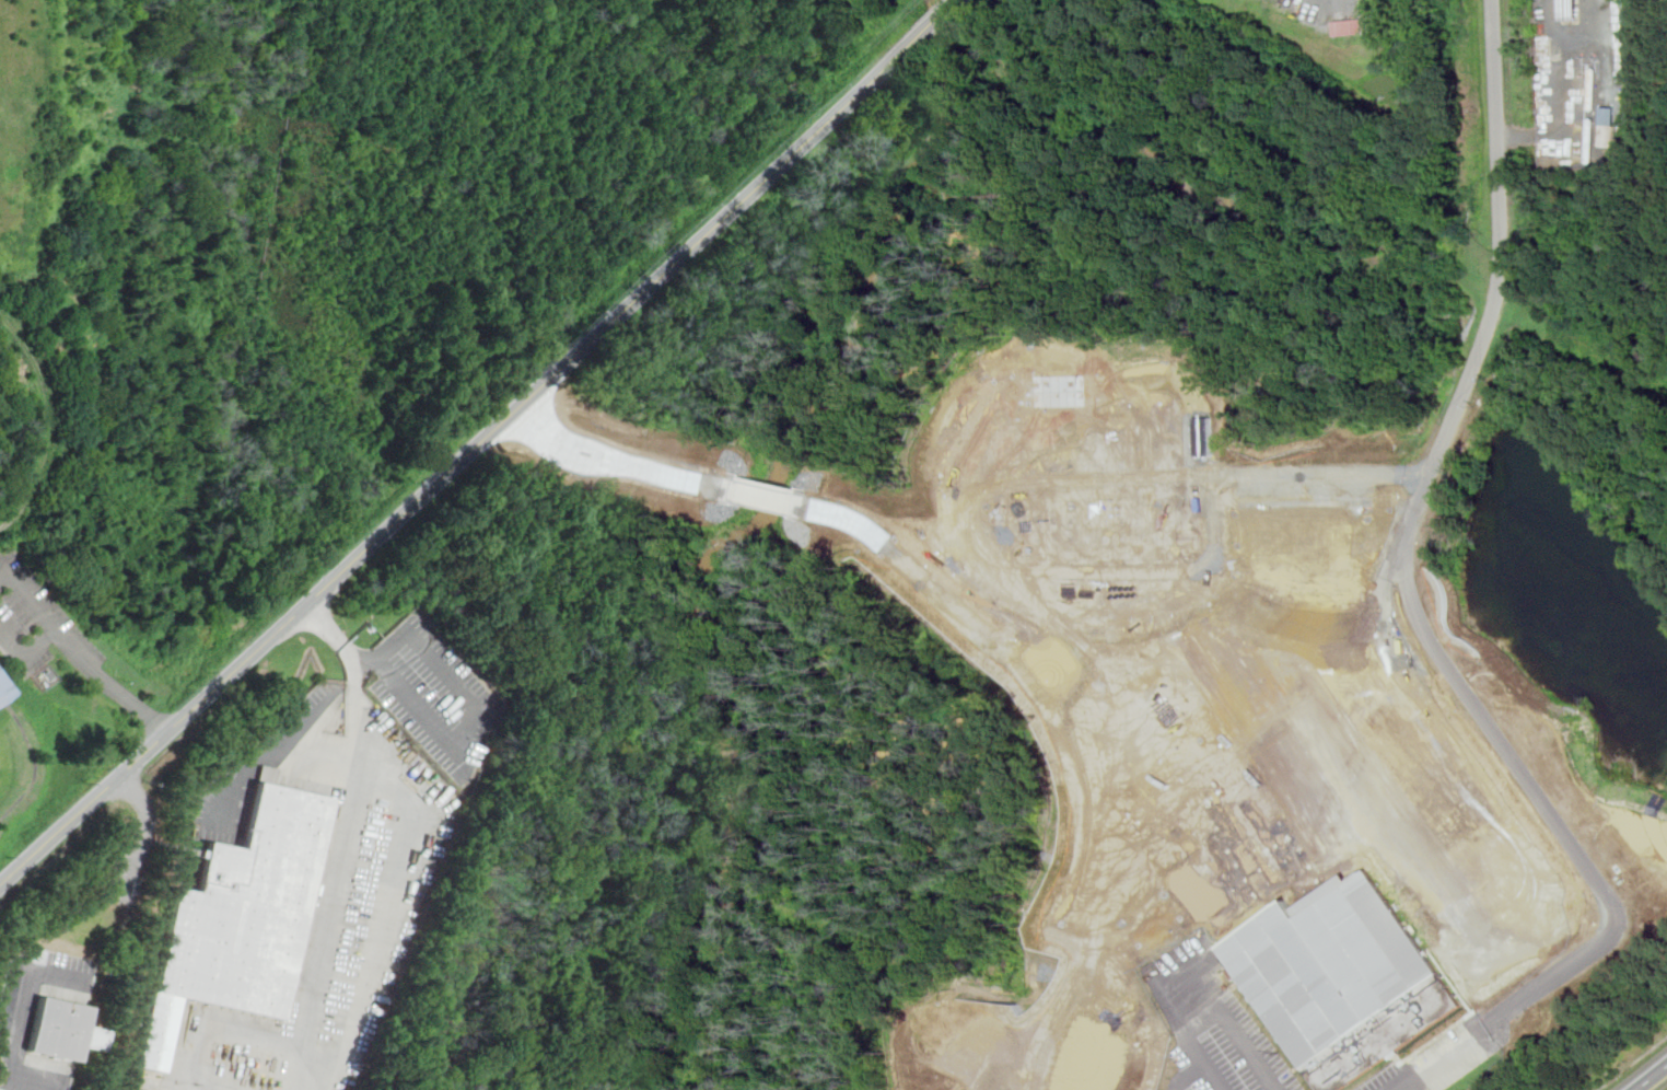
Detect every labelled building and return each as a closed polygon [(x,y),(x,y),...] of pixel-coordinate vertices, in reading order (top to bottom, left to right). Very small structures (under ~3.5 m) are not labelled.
[(1337,20),(1337,33),(1365,33),(1365,20),(1337,20)] [(1601,105),(1601,144),(1617,144),(1617,105),(1601,105)] [(9,693),(0,681),(0,699),(9,693)] [(327,796),(275,786),(278,768),(259,764),(244,847),(207,840),(197,891),(173,886),(139,1067),(166,1071),(179,999),(285,1019),(327,796)] [(1220,946),(1305,1066),(1438,972),(1367,868),(1298,916),(1286,898),(1220,946)] [(90,1006),(39,996),(28,1053),(78,1063),(81,1048),(102,1052),(106,1031),(85,1027),(90,1006)]
